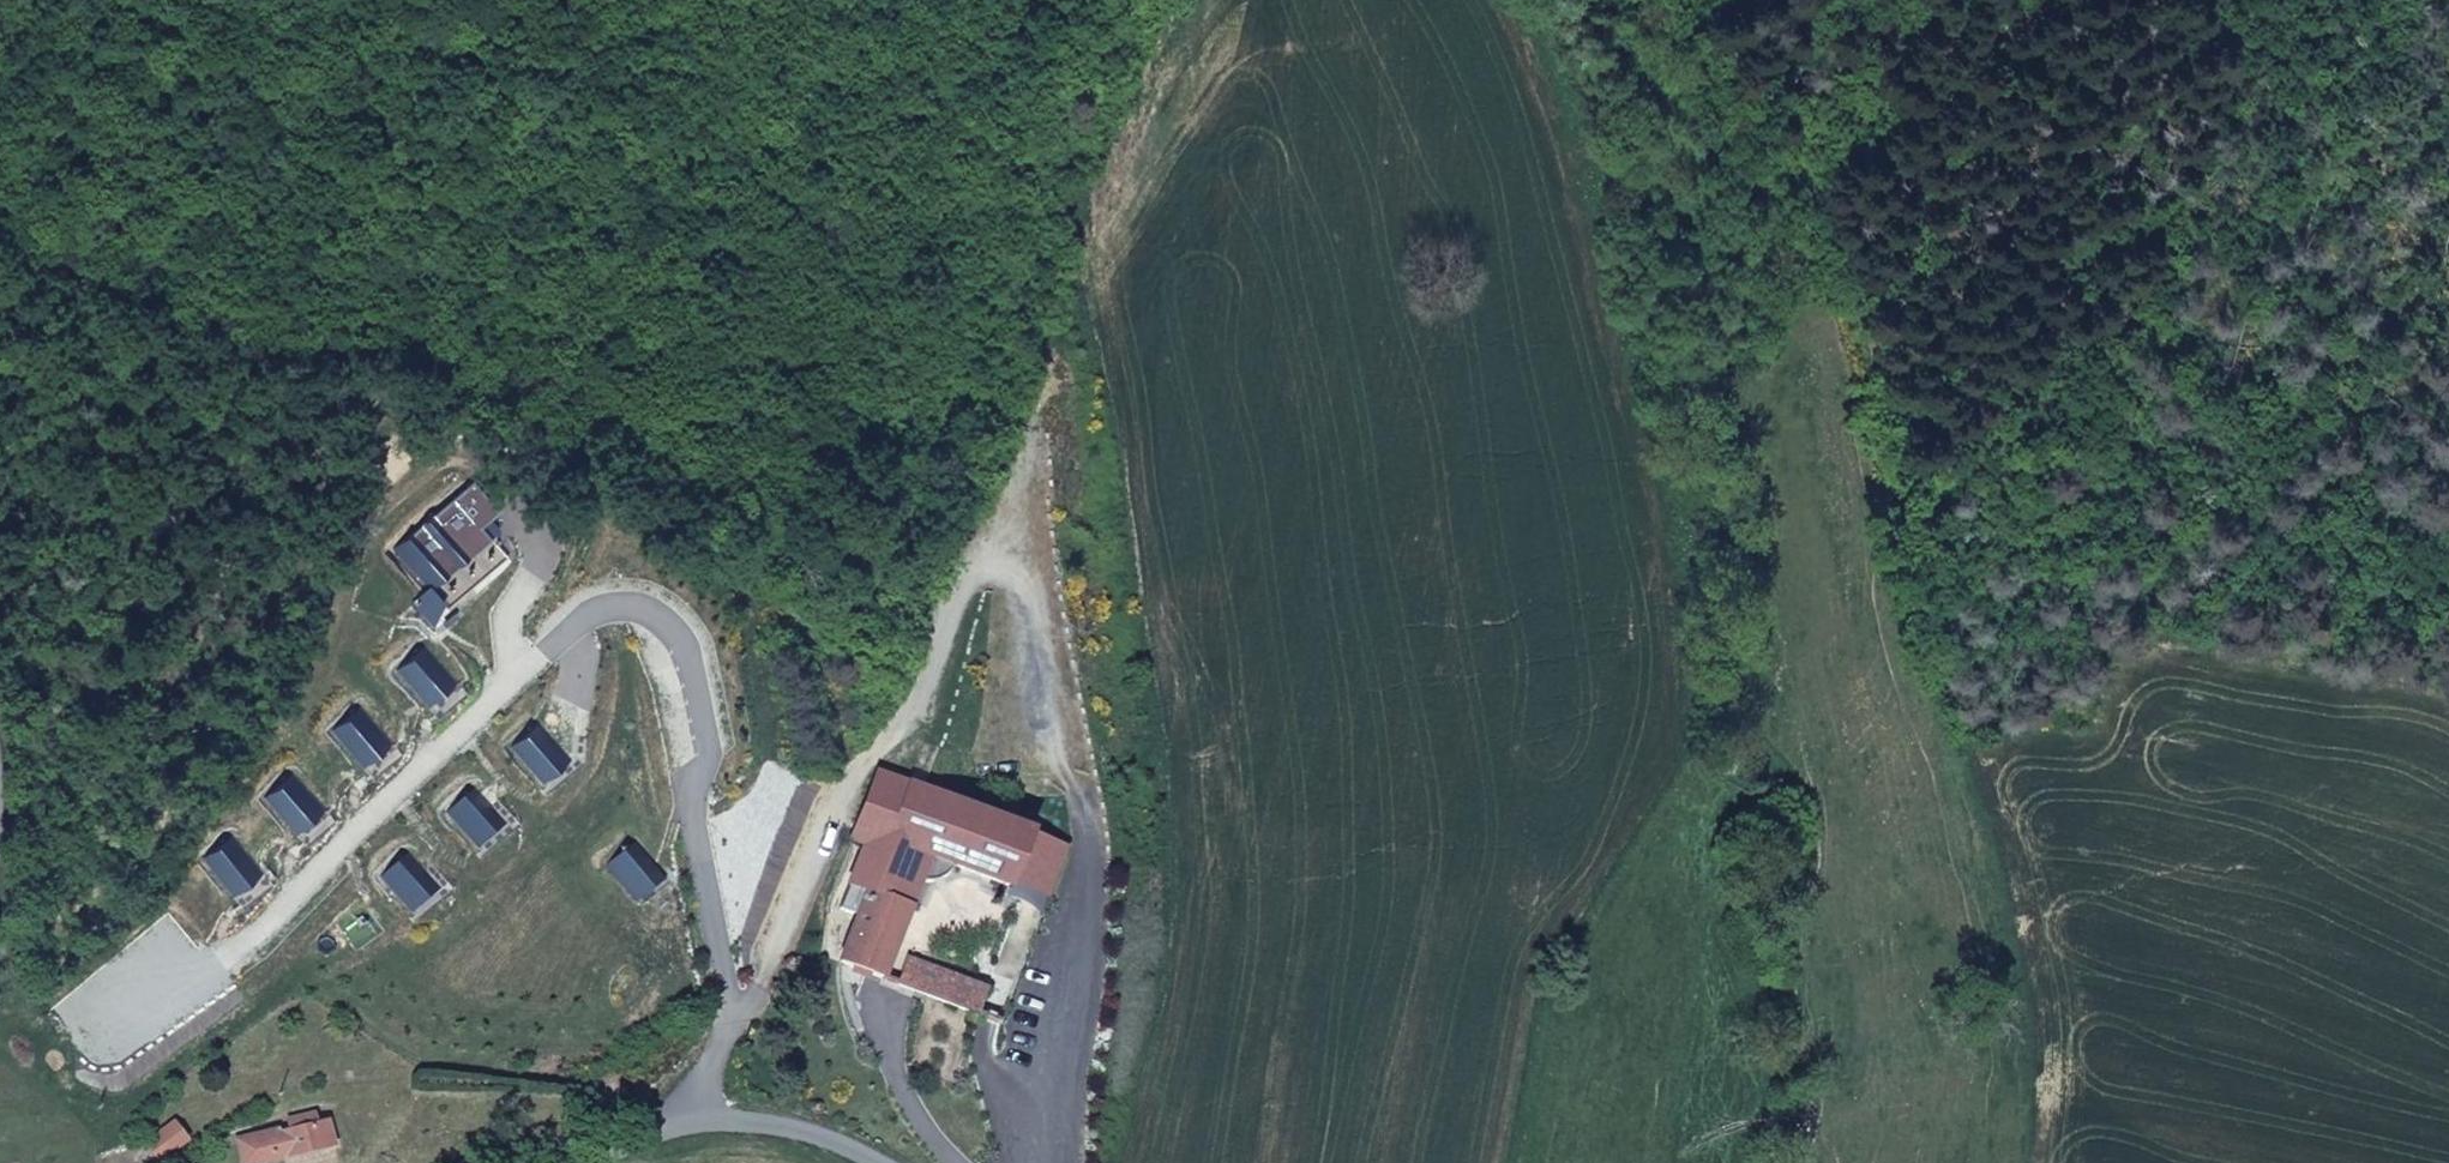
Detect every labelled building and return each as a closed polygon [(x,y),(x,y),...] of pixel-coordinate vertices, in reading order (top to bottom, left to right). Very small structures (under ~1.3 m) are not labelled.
[(1059,873),(1070,842),(908,783),(890,833),(871,827),(841,906),(861,913),(843,964),(890,979),(932,859),(1012,886),(1020,860),(1059,873)] [(976,1011),(983,987),(915,962),(905,986),(976,1011)] [(322,1139),(320,1124),(319,1115),(291,1118),(292,1126),(283,1127),(283,1132),(242,1136),(244,1158),(286,1153),(286,1158),(333,1150),(331,1138),(322,1139)] [(188,1139),(176,1121),(146,1140),(158,1158),(188,1139)] [(331,1138),(328,1123),(320,1124),(322,1139),(331,1138)]
